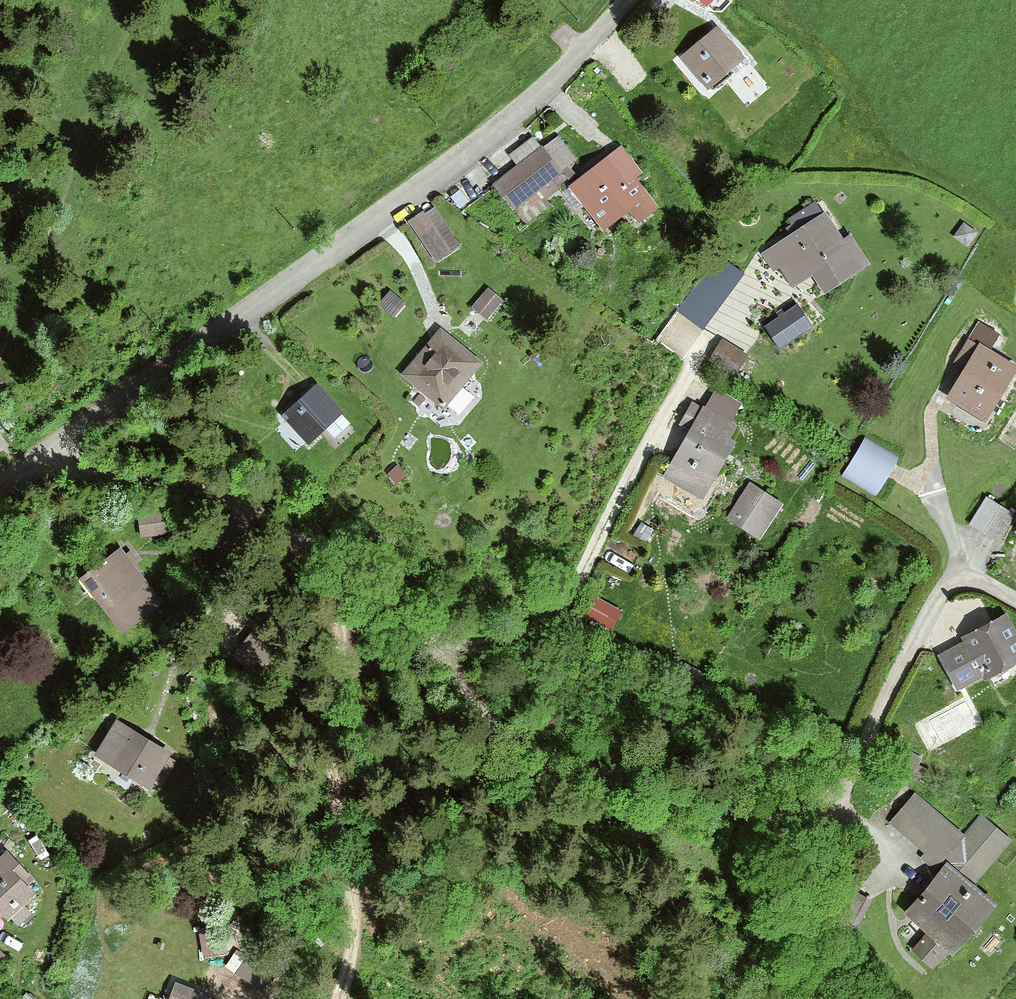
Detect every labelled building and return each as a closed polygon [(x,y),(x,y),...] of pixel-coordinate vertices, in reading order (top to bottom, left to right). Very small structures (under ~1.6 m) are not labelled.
[(725,8),(731,0),(713,0),(725,8)] [(748,74),(719,34),(679,63),(708,103),(748,74)] [(580,172),(556,137),(489,183),(513,218),(580,172)] [(659,205),(620,157),(574,194),(613,242),(659,205)] [(762,237),(796,295),(856,261),(823,202),(762,237)] [(437,211),(408,229),(433,270),(462,252),(437,211)] [(718,256),(677,309),(703,328),(745,271),(718,256)] [(489,285),(471,305),(489,319),(504,299),(489,285)] [(813,331),(798,310),(769,330),(784,351),(813,331)] [(487,368),(440,332),(403,380),(451,416),(487,368)] [(753,358),(722,344),(713,365),(744,379),(753,358)] [(983,346),(944,406),(992,436),(1015,399),(1015,368),(983,346)] [(323,393),(289,421),(312,449),(346,421),(323,393)] [(746,438),(700,412),(663,475),(709,502),(746,438)] [(905,469),(869,444),(846,476),(882,502),(905,469)] [(788,510),(755,486),(729,522),(762,545),(788,510)] [(986,500),(972,529),(1011,549),(1015,538),(1015,515),(986,500)] [(171,506),(138,510),(141,536),(174,531),(171,506)] [(84,578),(116,624),(156,595),(124,550),(84,578)] [(622,617),(601,604),(586,629),(607,642),(622,617)] [(1009,623),(939,656),(963,706),(1015,680),(1015,639),(1009,623)] [(251,629),(233,654),(262,677),(282,653),(251,629)] [(148,741),(117,724),(94,765),(156,800),(179,759),(148,741)] [(964,838),(926,805),(903,831),(946,869),(973,891),(1014,844),(982,817),(964,838)] [(6,857),(0,862),(0,919),(18,938),(52,906),(6,857)] [(946,869),(906,914),(959,962),(1000,916),(973,891),(946,869)] [(222,922),(198,927),(202,954),(227,949),(222,922)] [(177,986),(171,998),(207,998),(177,986)]
